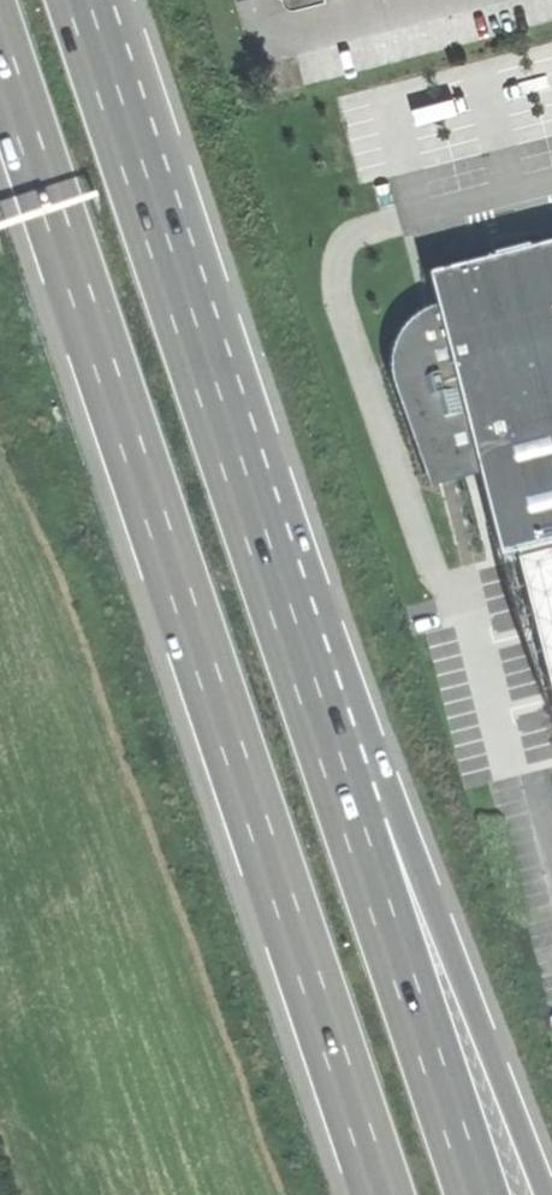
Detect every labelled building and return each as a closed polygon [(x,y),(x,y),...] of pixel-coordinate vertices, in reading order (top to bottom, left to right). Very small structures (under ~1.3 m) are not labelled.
[(429,275),(437,309),(418,314),(401,331),(392,346),(390,365),(425,476),(475,462),(479,476),(502,560),(551,546),(551,243),(429,275)] [(428,489),(479,476),(475,462),(425,476),(428,489)]
